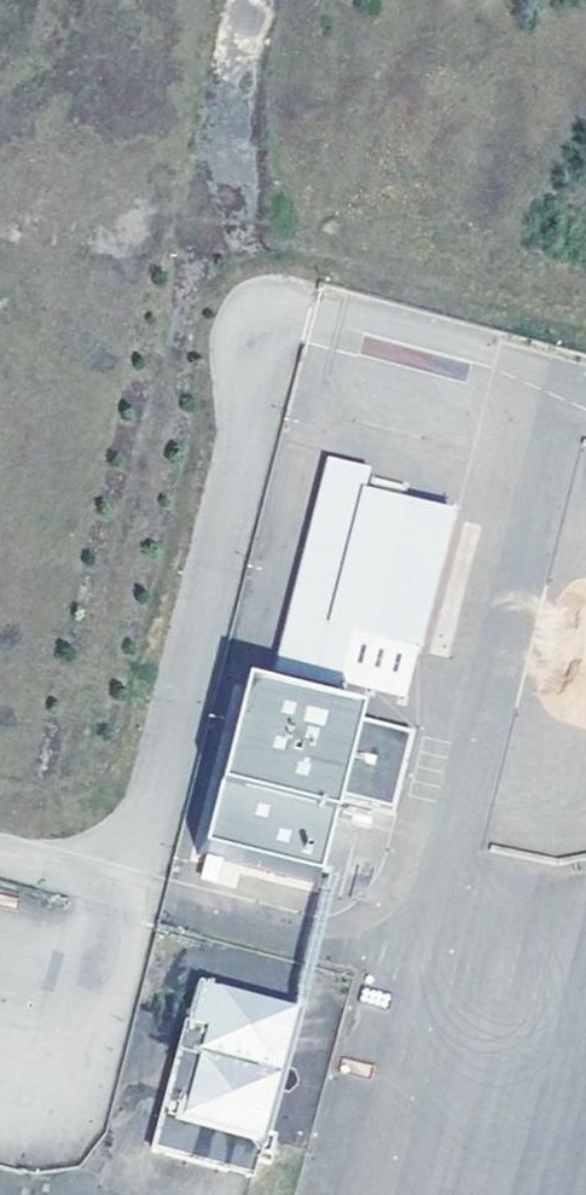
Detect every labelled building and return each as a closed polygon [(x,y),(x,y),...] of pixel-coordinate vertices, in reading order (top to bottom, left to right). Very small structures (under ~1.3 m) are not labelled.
[(209,845),(325,874),(345,793),(363,723),(369,698),(253,670),(209,845)] [(413,735),(363,723),(345,793),(395,805),(413,735)] [(252,1181),(258,1181),(264,1163),(281,1167),(286,1146),(268,1141),(303,1019),(206,990),(162,1152),(252,1181)]
